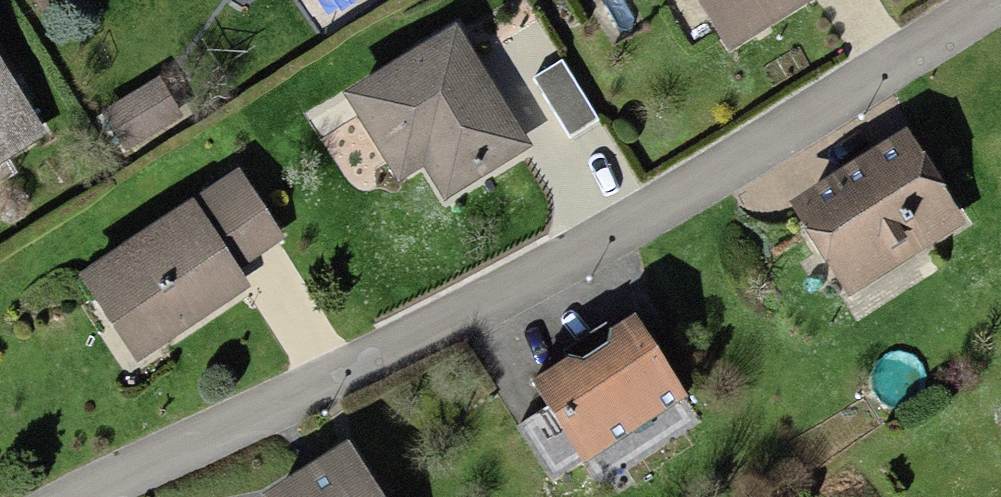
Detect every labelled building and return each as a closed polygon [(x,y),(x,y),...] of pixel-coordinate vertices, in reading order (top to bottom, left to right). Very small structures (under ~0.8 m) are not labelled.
[(36,16),(59,0),(25,0),(36,16)] [(723,55),(806,2),(804,0),(688,0),(723,55)] [(518,164),(446,44),(344,104),(396,190),(420,175),(441,210),(518,164)] [(560,69),(536,84),(569,137),(593,122),(560,69)] [(152,90),(100,125),(124,161),(176,127),(152,90)] [(0,91),(0,168),(35,146),(0,91)] [(899,150),(784,219),(837,308),(952,239),(899,150)] [(231,186),(83,287),(138,368),(239,300),(227,283),(275,250),(231,186)] [(627,338),(528,397),(572,470),(671,411),(627,338)] [(274,496),(356,496),(332,459),(274,496)]
